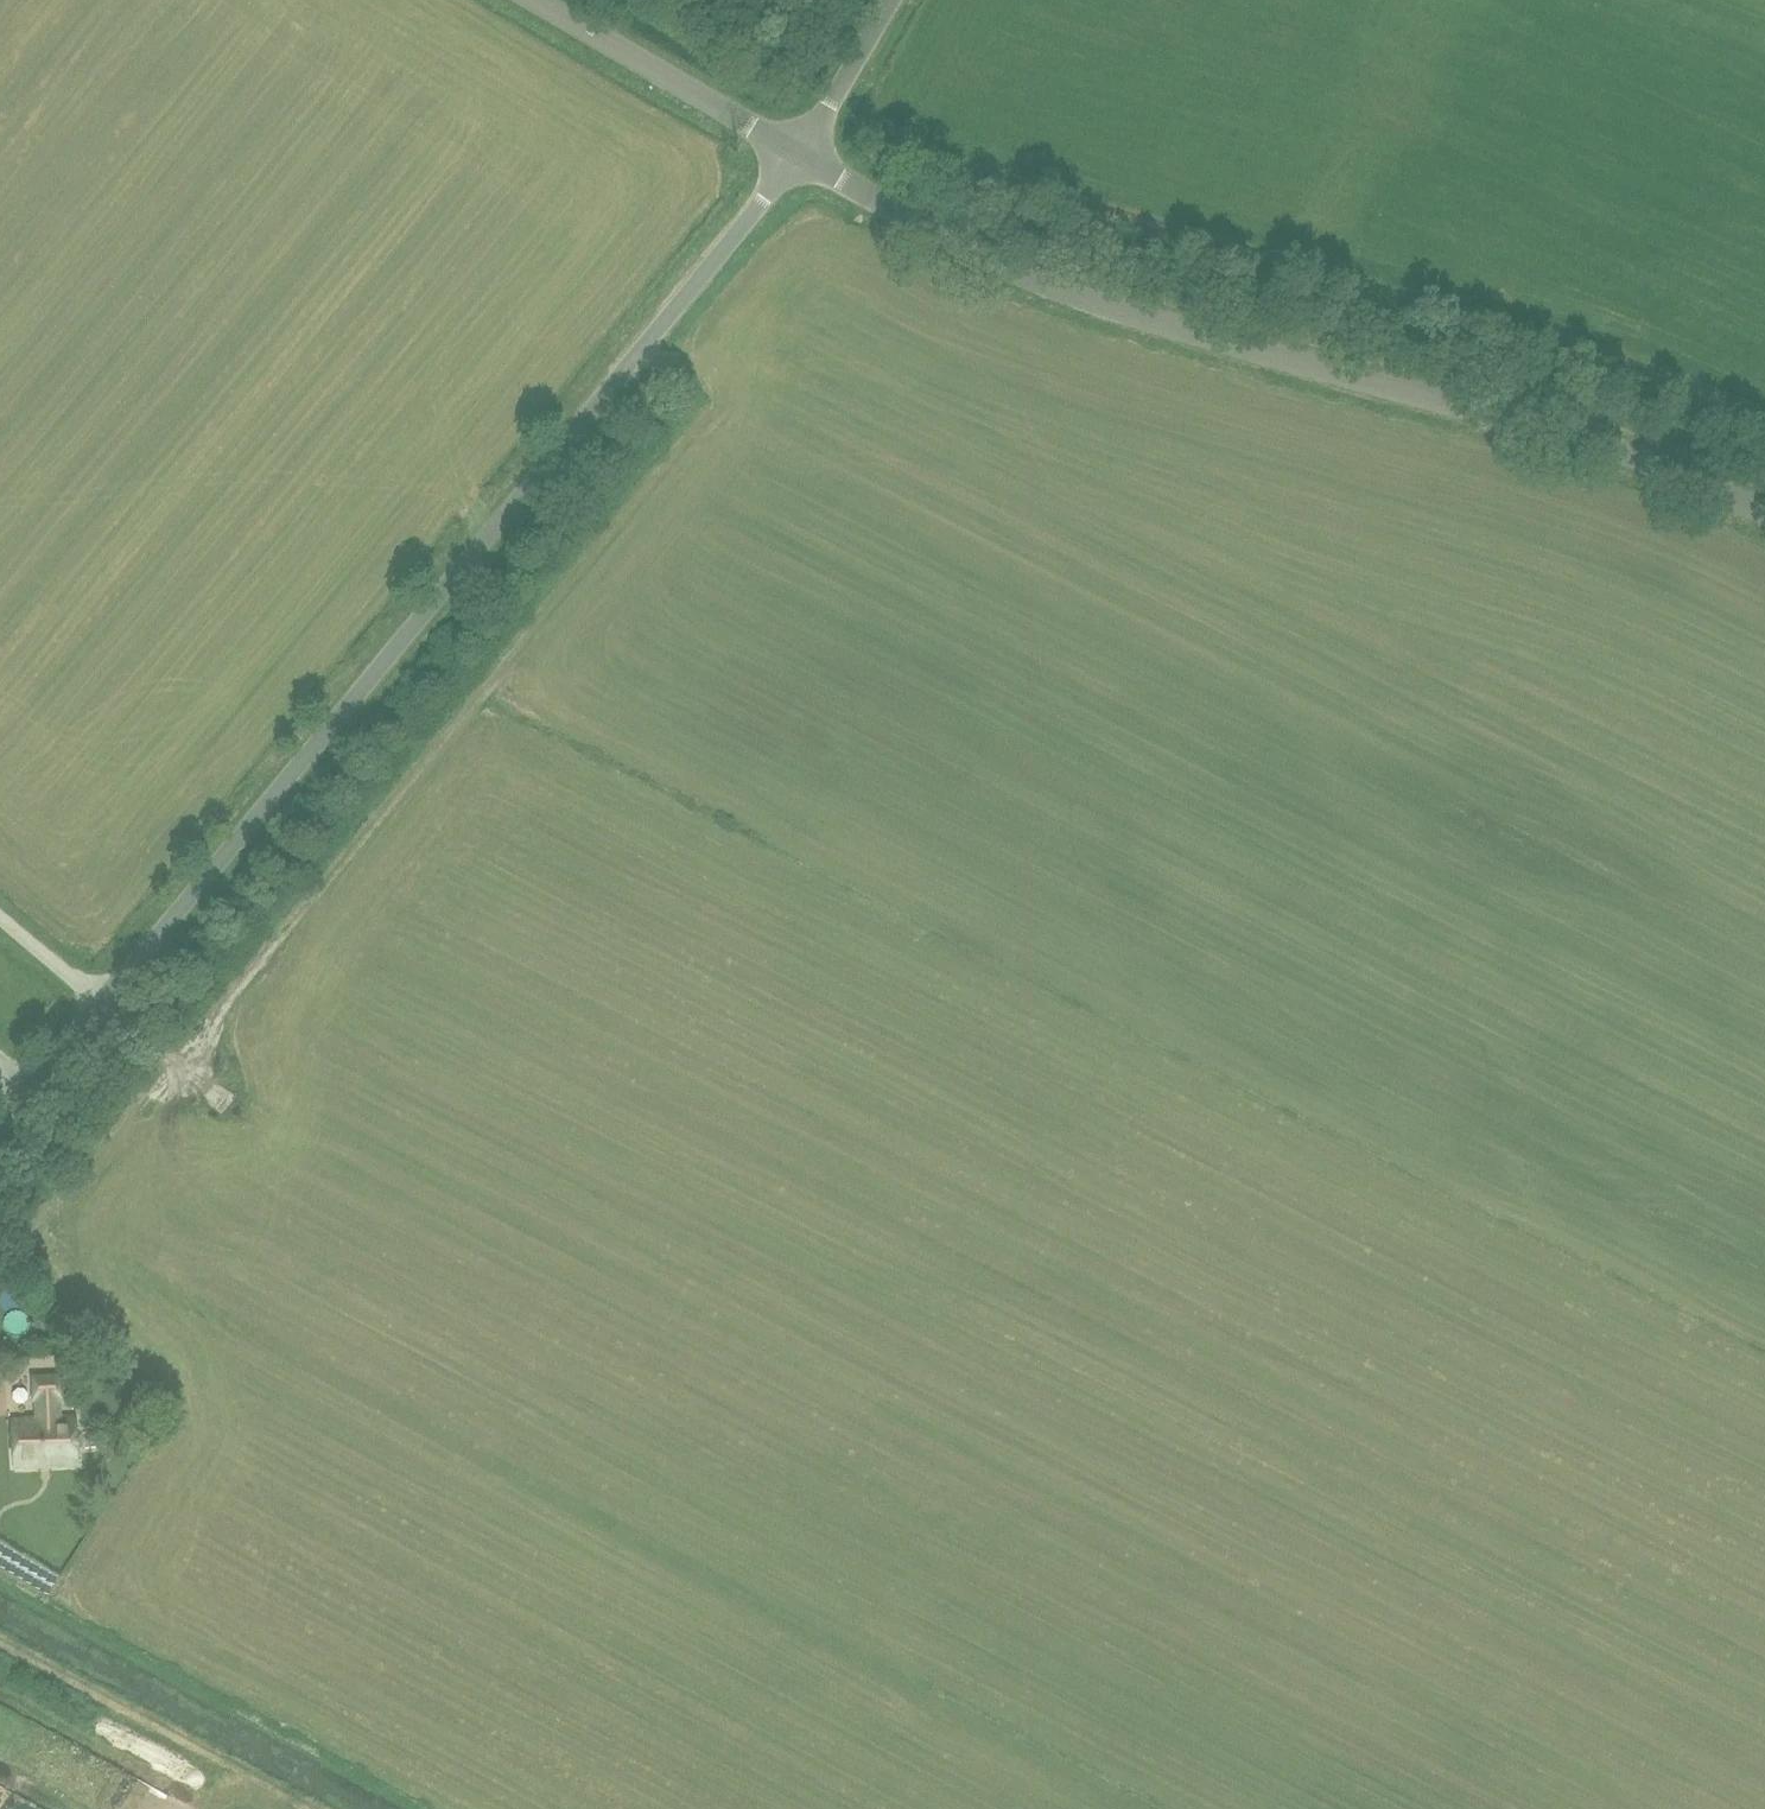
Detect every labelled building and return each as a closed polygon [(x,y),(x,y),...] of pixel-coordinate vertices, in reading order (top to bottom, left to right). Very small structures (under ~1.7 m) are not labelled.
[(9,1265),(0,1256),(0,1274),(9,1265)] [(62,1418),(60,1373),(31,1374),(32,1406),(37,1405),(37,1419),(12,1419),(13,1467),(78,1465),(76,1418),(62,1418)]
